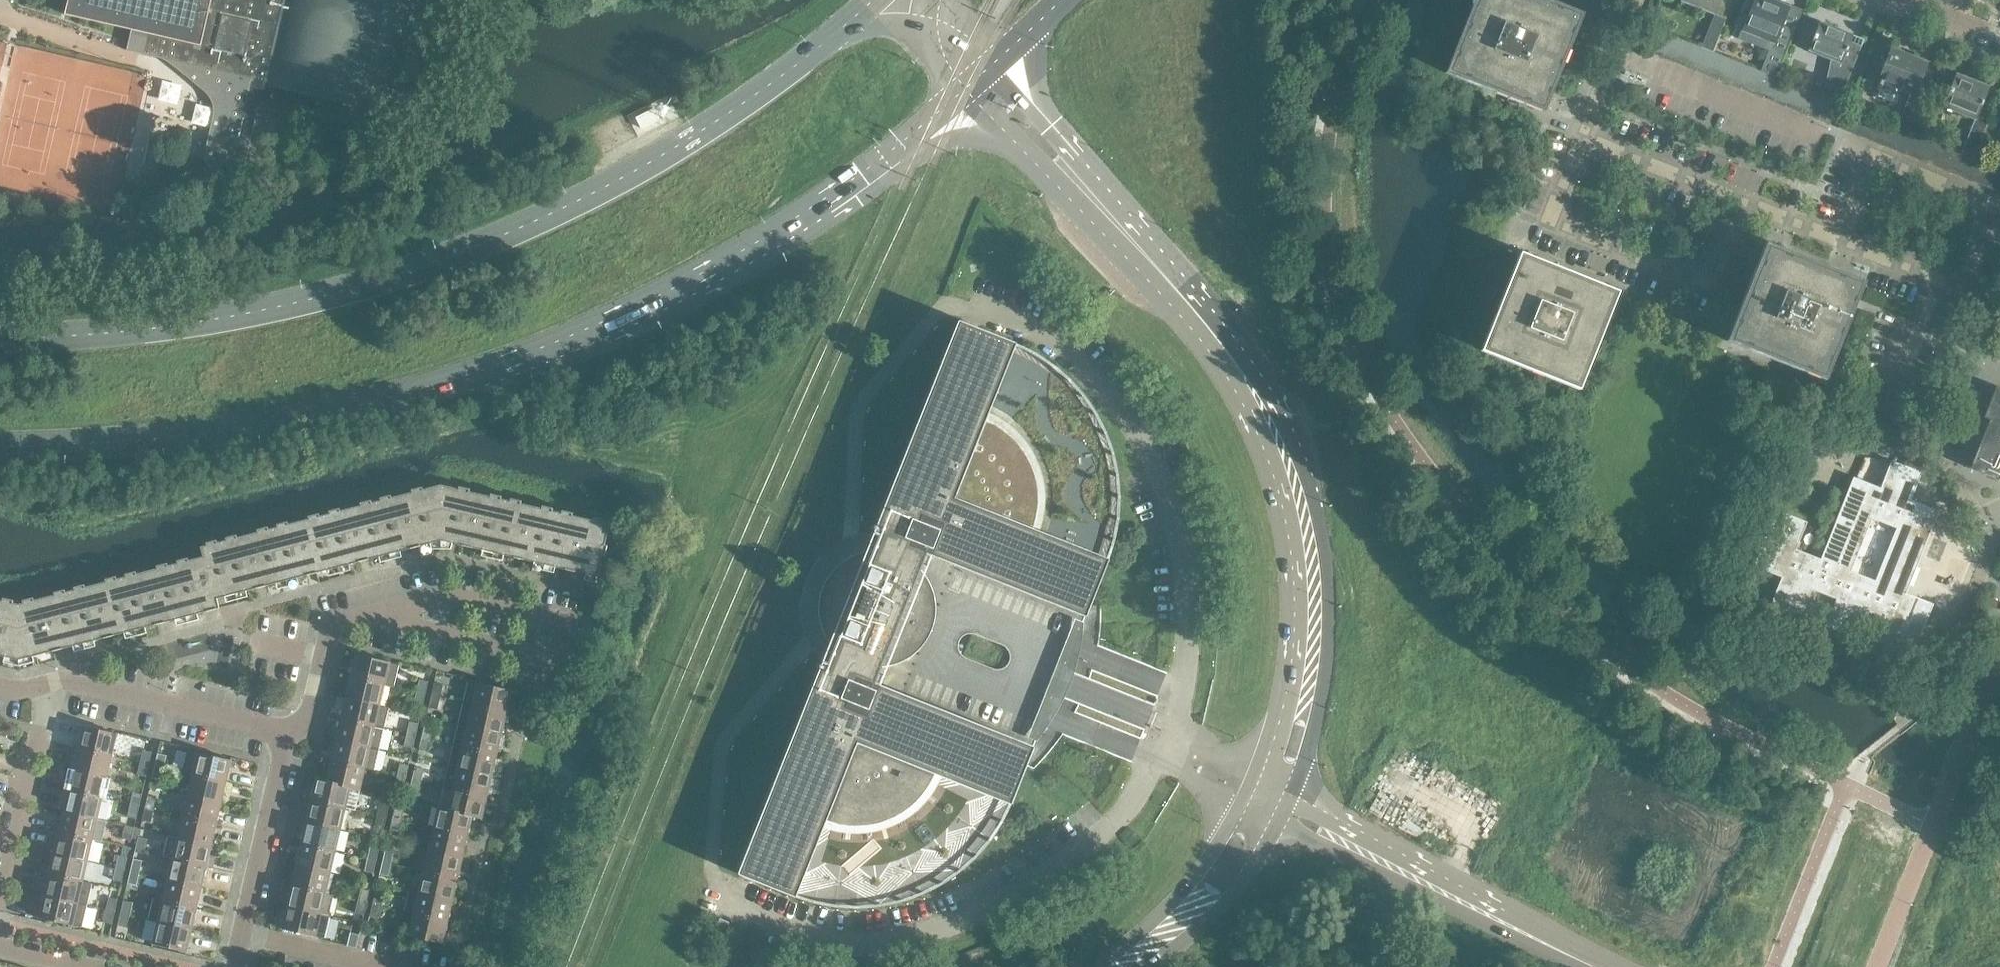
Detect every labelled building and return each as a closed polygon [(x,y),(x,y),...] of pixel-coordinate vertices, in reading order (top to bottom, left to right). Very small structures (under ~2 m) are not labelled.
[(65,15),(147,33),(142,53),(196,66),(192,81),(247,93),(245,104),(258,107),(258,106),(297,115),(302,95),(406,118),(433,0),(69,0),(65,15)] [(1575,24),(1578,16),(1575,14),(1564,10),(1553,5),(1541,1),(1539,0),(1477,0),(1449,72),(1541,109),(1555,74),(1551,73),(1554,63),(1559,65),(1575,24)] [(1568,0),(1555,0),(1553,5),(1564,10),(1568,0)] [(1581,0),(1568,0),(1564,10),(1575,14),(1581,0)] [(1593,0),(1581,0),(1575,14),(1578,16),(1586,19),(1593,0)] [(1605,0),(1604,0),(1593,0),(1586,19),(1597,23),(1606,1),(1605,0)] [(1704,49),(1712,52),(1731,4),(1722,0),(1681,0),(1681,1),(1714,14),(1701,48),(1704,49)] [(1771,75),(1775,77),(1793,33),(1780,27),(1788,8),(1787,8),(1765,0),(1755,0),(1745,25),(1746,25),(1776,37),(1762,72),(1771,75)] [(1839,102),(1859,52),(1858,52),(1847,48),(1853,35),(1819,21),(1807,51),(1840,64),(1826,97),(1827,98),(1839,102)] [(1673,62),(1682,40),(1671,36),(1662,58),(1673,62)] [(1684,67),(1693,45),(1682,40),(1673,62),(1684,67)] [(1695,71),(1704,49),(1701,48),(1693,45),(1684,67),(1695,71)] [(1707,75),(1715,53),(1712,52),(1704,49),(1695,71),(1707,75)] [(1891,50),(1887,60),(1876,88),(1878,90),(1882,81),(1910,92),(1897,125),(1903,128),(1910,131),(1930,82),(1919,77),(1925,63),(1891,50)] [(1974,156),(1992,111),(1993,107),(1982,103),(1988,88),(1955,75),(1943,105),(1975,118),(1962,151),(1970,154),(1974,156)] [(1729,339),(1822,376),(1859,283),(1838,275),(1834,283),(1823,278),(1827,270),(1766,246),(1747,293),(1752,295),(1748,304),(1744,302),(1729,339)] [(1617,291),(1519,252),(1480,351),(1578,390),(1617,291)] [(739,874),(797,897),(824,829),(830,831),(834,832),(840,833),(844,834),(850,834),(855,834),(858,834),(866,833),(871,832),(875,831),(882,829),(886,827),(891,825),(897,822),(901,819),(905,817),(908,814),(911,811),(914,808),(918,805),(920,802),(922,799),(925,794),(927,791),(930,786),(932,783),(934,778),(935,774),(1002,801),(1011,804),(1034,746),(875,682),(881,667),(885,667),(889,666),(893,665),(896,664),(901,662),(905,660),(909,658),(912,656),(914,654),(918,651),(920,648),(924,644),(926,641),(928,637),(930,634),(932,630),(933,627),(934,623),(935,619),(935,614),(936,610),(936,606),(935,602),(935,597),(934,594),(933,590),(931,586),(929,582),(927,577),(925,575),(922,572),(920,569),(926,553),(1086,617),(1109,559),(1033,529),(1034,525),(1035,521),(1036,518),(1037,514),(1037,510),(1038,505),(1038,501),(1038,497),(1038,492),(1037,489),(1037,485),(1036,481),(1035,478),(1034,473),(1032,469),(1031,466),(1029,462),(1027,458),(1025,454),(1023,451),(1020,447),(1019,445),(1016,442),(1013,438),(1010,436),(1007,433),(1004,430),(1001,428),(998,426),(993,423),(990,422),(986,420),(1016,344),(958,320),(874,532),(875,532),(874,533),(879,535),(873,550),(869,551),(865,551),(861,552),(857,554),(853,556),(850,557),(845,560),(842,562),(838,565),(836,567),(833,571),(830,574),(829,576),(826,581),(825,583),(823,587),(822,590),(821,594),(820,598),(819,602),(819,607),(819,612),(819,616),(820,620),(821,624),(822,628),(823,631),(825,635),(827,638),(829,642),(832,646),(834,648),(828,664),(823,662),(823,663),(822,662),(739,874)] [(1999,480),(1999,391),(1995,389),(1996,386),(1995,385),(1982,417),(1990,420),(1987,429),(1986,429),(1982,439),(1983,439),(1972,467),(1970,466),(1969,468),(1999,480)] [(1853,477),(1852,478),(1853,478),(1850,487),(1849,487),(1843,503),(1841,506),(1842,506),(1824,550),(1820,559),(1794,548),(1804,522),(1805,522),(1806,521),(1776,510),(1776,511),(1777,511),(1766,537),(1761,548),(1766,550),(1763,558),(1761,557),(1757,566),(1753,565),(1753,566),(1782,577),(1771,604),(1770,603),(1770,604),(1800,616),(1800,615),(1799,615),(1810,588),(1837,599),(1826,625),(1825,625),(1825,626),(1855,638),(1855,637),(1854,636),(1864,610),(1891,620),(1881,647),(1880,647),(1880,648),(1910,660),(1911,659),(1909,658),(1919,632),(1920,632),(1924,621),(1931,604),(1932,605),(1932,604),(1903,592),(1924,539),(1925,539),(1929,528),(1924,526),(1927,518),(1930,519),(1933,510),(1938,512),(1938,511),(1908,499),(1919,473),(1920,473),(1921,472),(1891,460),(1890,461),(1891,462),(1881,488),(1853,477)] [(442,537),(441,485),(378,501),(391,553),(431,543),(430,540),(442,537)] [(493,552),(505,500),(441,485),(442,537),(453,540),(452,543),(493,552)] [(545,564),(557,512),(505,500),(493,552),(545,564)] [(391,553),(378,501),(325,515),(338,567),(391,553)] [(610,524),(557,512),(545,564),(598,576),(610,524)] [(338,567),(325,515),(275,528),(288,580),(338,567)] [(288,580),(275,528),(222,541),(236,593),(288,580)] [(236,593),(222,541),(201,547),(204,556),(176,564),(189,616),(220,608),(217,598),(236,593)] [(189,616),(176,564),(122,577),(135,630),(189,616)] [(135,630),(122,577),(70,591),(83,643),(135,630)] [(83,643),(70,591),(19,604),(19,656),(32,653),(33,656),(83,643)] [(19,604),(0,600),(0,655),(6,656),(6,653),(19,656),(19,604)] [(356,654),(351,676),(384,684),(394,686),(399,664),(356,654)] [(380,705),(384,684),(351,676),(346,697),(380,705)] [(420,679),(417,691),(426,693),(429,681),(420,679)] [(469,680),(463,702),(506,712),(511,690),(469,680)] [(434,682),(432,695),(440,697),(443,684),(434,682)] [(423,706),(426,693),(417,691),(414,704),(423,706)] [(438,709),(440,697),(432,695),(429,707),(438,709)] [(389,707),(380,705),(346,697),(341,718),(384,728),(389,707)] [(501,733),(506,712),(463,702),(458,723),(501,733)] [(379,749),(384,728),(341,718),(336,739),(370,747),(379,749)] [(410,721),(407,733),(416,735),(419,723),(410,721)] [(496,754),(501,733),(458,723),(453,744),(496,754)] [(425,724),(422,737),(431,739),(434,727),(425,724)] [(84,725),(78,747),(112,755),(117,733),(84,725)] [(413,748),(416,735),(407,733),(404,746),(413,748)] [(428,752),(431,739),(422,737),(419,750),(428,752)] [(379,749),(370,747),(336,739),(331,760),(365,768),(374,770),(379,749)] [(492,775),(496,754),(453,744),(448,765),(492,775)] [(107,776),(112,755),(78,747),(74,768),(107,776)] [(143,749),(140,762),(149,764),(152,752),(143,749)] [(231,759),(188,750),(183,772),(192,774),(226,782),(231,759)] [(158,753),(155,765),(164,767),(167,755),(158,753)] [(360,790),(365,768),(331,760),(327,780),(327,781),(350,787),(350,788),(360,790)] [(146,776),(149,764),(140,762),(137,774),(146,776)] [(400,763),(397,775),(406,777),(409,765),(400,763)] [(161,780),(164,767),(155,765),(152,778),(161,780)] [(487,796),(492,775),(448,765),(444,786),(487,796)] [(415,767),(412,779),(421,781),(424,769),(415,767)] [(102,797),(107,776),(74,768),(69,790),(102,797)] [(221,803),(226,782),(192,774),(188,795),(221,803)] [(403,790),(406,777),(397,775),(394,788),(403,790)] [(345,808),(350,788),(350,787),(327,781),(327,780),(317,778),(312,800),(345,808)] [(418,793),(421,781),(412,779),(409,791),(418,793)] [(482,818),(487,796),(444,786),(439,806),(449,808),(448,809),(472,815),(472,816),(482,818)] [(97,818),(102,797),(69,790),(64,811),(97,818)] [(133,792),(130,804),(139,806),(142,794),(133,792)] [(148,795),(145,807),(154,809),(157,797),(148,795)] [(216,824),(221,803),(188,795),(183,816),(216,824)] [(340,829),(345,808),(312,800),(307,822),(340,829)] [(386,817),(389,805),(380,803),(378,815),(386,817)] [(137,818),(139,806),(130,804),(128,816),(137,818)] [(395,806),(392,819),(401,821),(404,808),(395,806)] [(467,836),(472,816),(472,815),(448,809),(449,808),(439,806),(434,828),(467,836)] [(151,822),(154,809),(145,807),(142,820),(151,822)] [(107,821),(97,818),(64,811),(61,822),(55,821),(53,830),(59,832),(92,839),(102,841),(107,821)] [(384,830),(386,817),(378,815),(375,828),(384,830)] [(211,845),(216,824),(183,816),(178,837),(211,845)] [(398,833),(401,821),(392,819),(389,831),(398,833)] [(335,851),(340,829),(307,822),(302,843),(335,851)] [(132,840),(135,827),(126,825),(123,838),(132,840)] [(462,858),(467,836),(434,828),(429,850),(462,858)] [(87,860),(92,839),(59,832),(54,853),(87,860)] [(211,845),(178,837),(168,835),(163,856),(173,858),(206,866),(211,845)] [(139,836),(135,850),(144,852),(148,838),(139,836)] [(330,872),(335,851),(302,843),(297,864),(330,872)] [(377,860),(379,848),(370,846),(368,858),(377,860)] [(385,849),(382,862),(391,864),(394,851),(385,849)] [(457,879),(462,858),(429,850),(424,871),(457,879)] [(82,881),(87,860),(54,853),(49,874),(82,881)] [(119,855),(116,867),(125,869),(128,857),(119,855)] [(133,858),(131,871),(140,873),(142,860),(133,858)] [(201,887),(206,866),(173,858),(168,879),(201,887)] [(374,873),(377,860),(368,858),(365,871),(374,873)] [(388,876),(391,864),(382,862),(380,874),(388,876)] [(325,893),(330,872),(297,864),(292,885),(325,893)] [(122,882),(125,869),(116,867),(113,879),(122,882)] [(137,885),(140,873),(131,871),(128,883),(137,885)] [(452,900),(457,879),(424,871),(419,892),(452,900)] [(82,881),(49,874),(43,872),(41,882),(47,884),(44,895),(87,905),(92,884),(82,881)] [(197,908),(201,887),(168,879),(163,900),(197,908)] [(334,895),(325,893),(292,885),(287,906),(329,916),(334,895)] [(367,902),(370,890),(361,888),(358,900),(367,902)] [(447,921),(452,900),(419,892),(409,890),(405,911),(414,913),(447,921)] [(375,891),(373,904),(382,906),(384,893),(375,891)] [(82,927),(87,905),(44,895),(41,906),(35,905),(33,916),(82,927)] [(109,897),(106,909),(115,911),(118,899),(109,897)] [(197,908),(163,900),(154,898),(149,919),(158,921),(192,929),(197,908)] [(124,900),(121,913),(130,915),(133,902),(124,900)] [(364,915),(367,902),(358,900),(355,913),(364,915)] [(379,918),(382,906),(373,904),(370,916),(379,918)] [(330,916),(329,916),(287,906),(282,928),(325,938),(330,916)] [(112,924),(115,911),(106,909),(103,922),(112,924)] [(127,927),(130,915),(121,913),(118,925),(127,927)] [(442,943),(447,921),(414,913),(409,935),(442,943)] [(729,922),(720,918),(715,931),(724,935),(729,922)] [(187,951),(192,929),(158,921),(153,943),(187,951)] [(356,948),(360,934),(351,931),(347,945),(356,948)]
